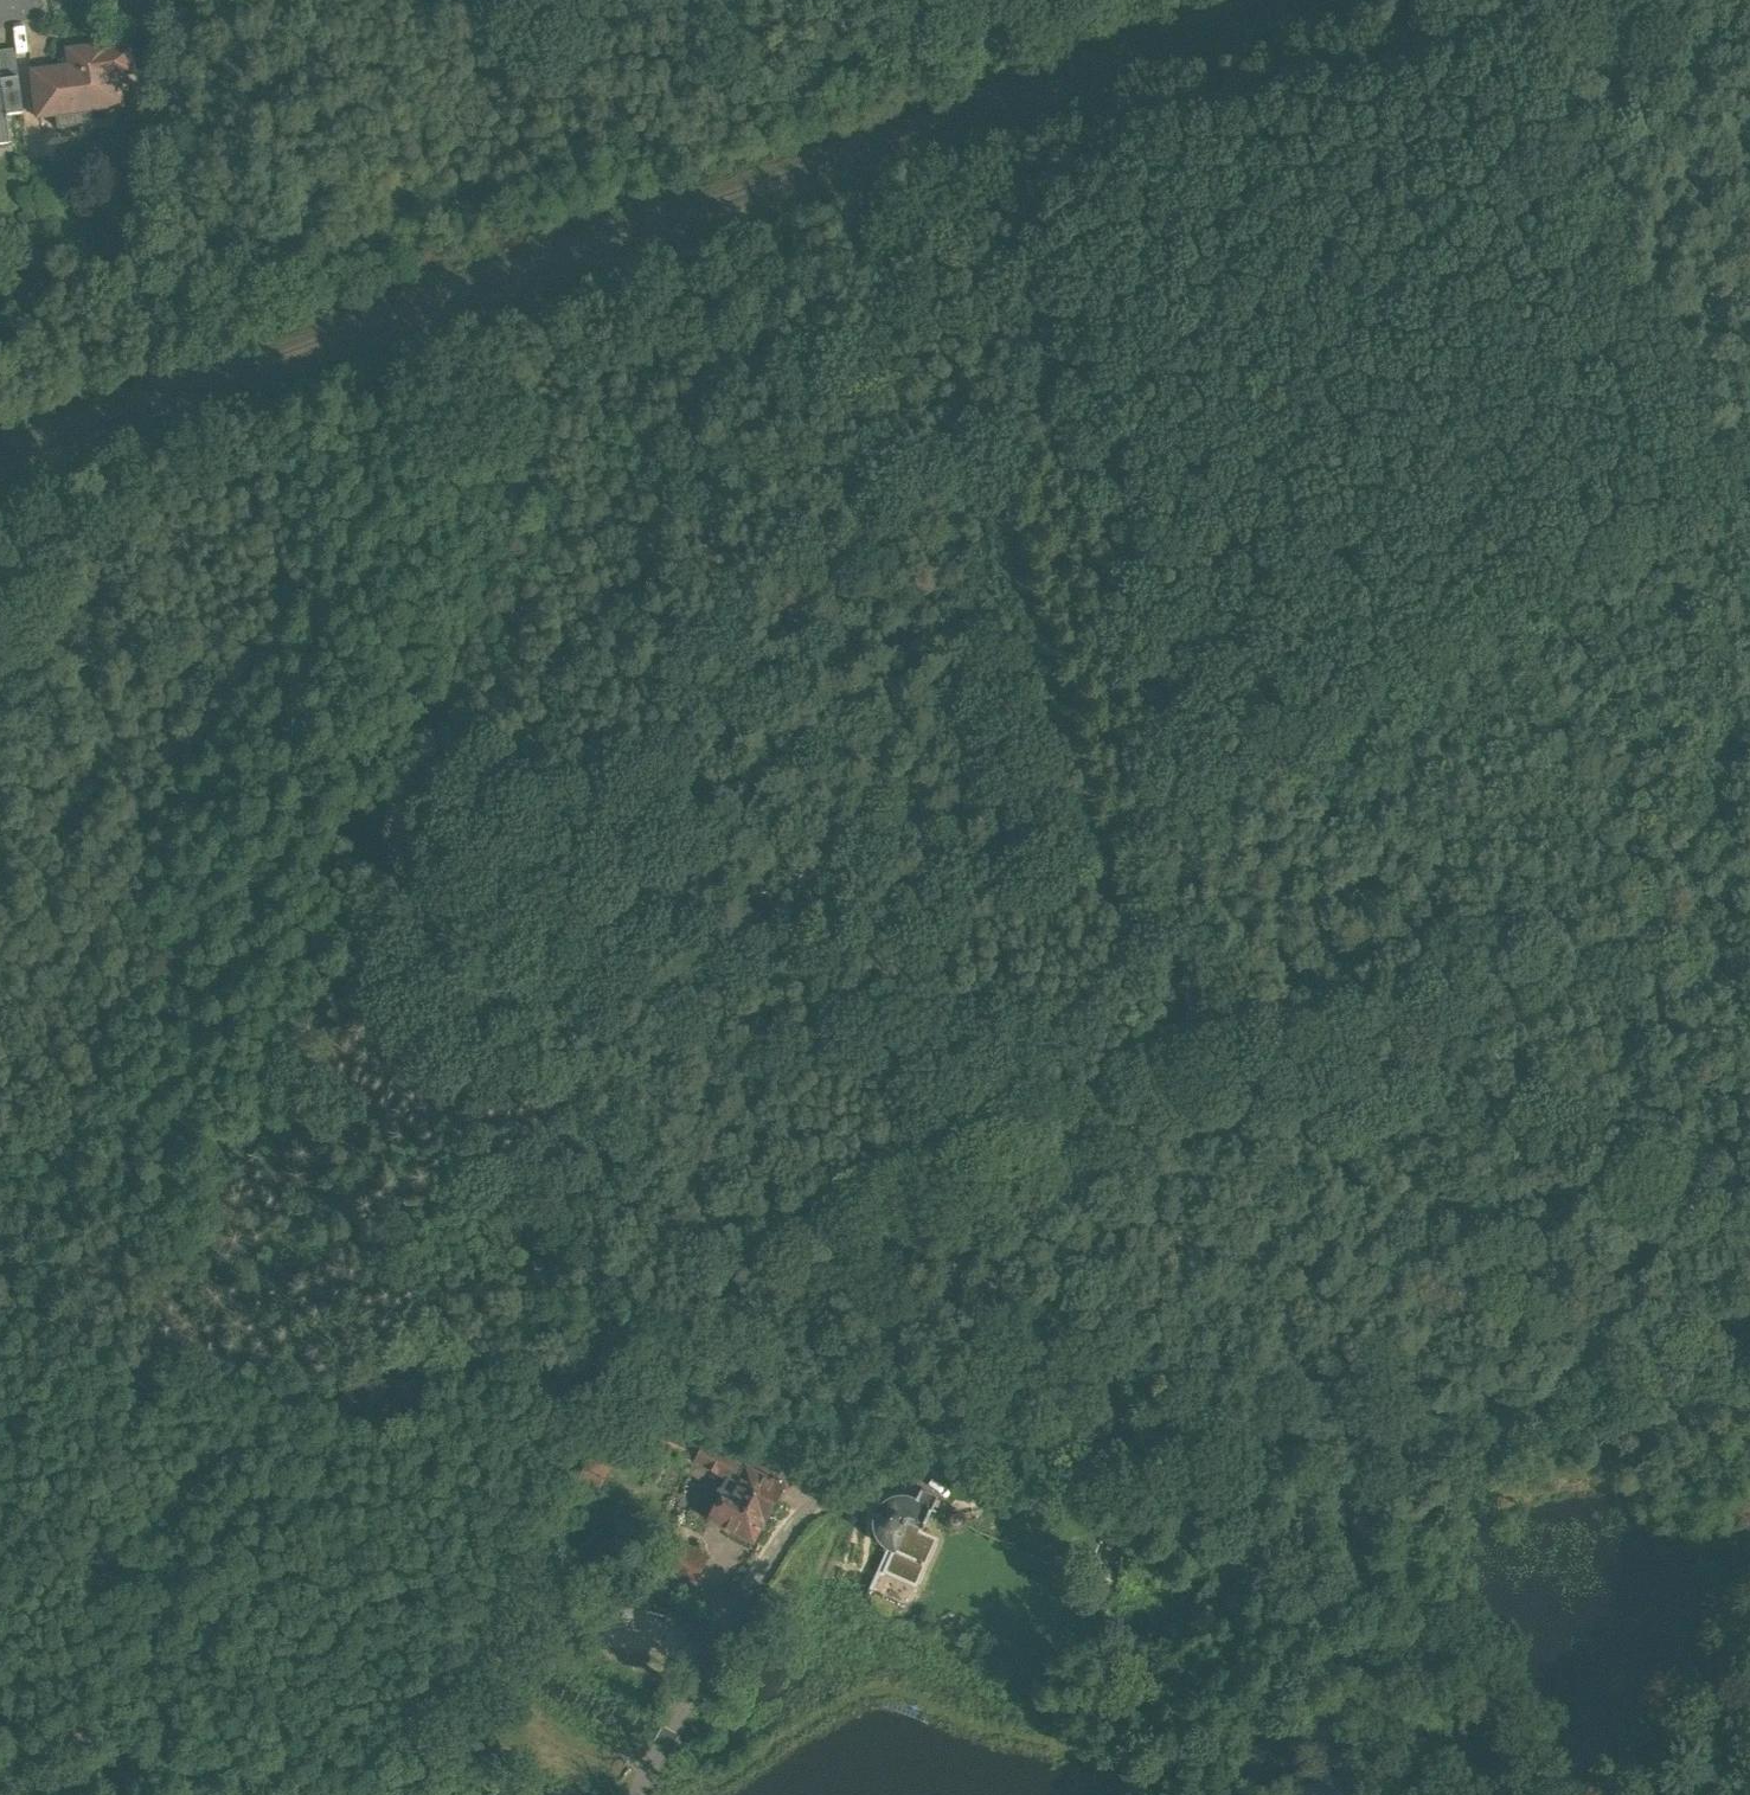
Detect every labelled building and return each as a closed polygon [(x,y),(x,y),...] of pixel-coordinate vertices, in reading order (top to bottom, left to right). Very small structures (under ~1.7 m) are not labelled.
[(81,57),(68,59),(69,66),(49,68),(50,74),(55,115),(57,129),(93,124),(91,112),(122,108),(118,76),(133,74),(130,51),(106,54),(105,46),(90,48),(91,61),(82,62),(81,57)] [(0,50),(0,78),(0,80),(18,78),(14,48),(0,50)] [(50,74),(33,76),(38,118),(55,115),(50,74)] [(0,92),(0,145),(10,143),(7,116),(23,114),(18,78),(0,80),(2,92),(0,92)] [(704,1446),(652,1419),(646,1431),(688,1453),(686,1457),(696,1462),(704,1446)] [(737,1462),(704,1446),(696,1462),(728,1479),(737,1462)] [(784,1487),(745,1467),(727,1501),(721,1497),(709,1520),(753,1543),(764,1523),(784,1487)] [(888,1550),(878,1571),(894,1578),(916,1588),(937,1540),(921,1533),(936,1499),(920,1492),(916,1502),(904,1498),(893,1500),(883,1506),(876,1515),(874,1527),(876,1538),(884,1548),(888,1550)] [(965,1525),(965,1522),(964,1518),(962,1515),(959,1512),(955,1512),(951,1513),(948,1515),(946,1518),(945,1522),(946,1526),(948,1529),(952,1531),(955,1532),(959,1531),(962,1529),(965,1525)] [(682,1545),(667,1569),(692,1584),(706,1559),(682,1545)] [(692,1584),(667,1569),(659,1583),(684,1596),(692,1584)] [(670,1612),(650,1604),(645,1615),(664,1624),(670,1612)] [(619,1619),(597,1609),(594,1617),(616,1627),(619,1619)] [(616,1627),(594,1617),(587,1634),(609,1644),(616,1627)]
